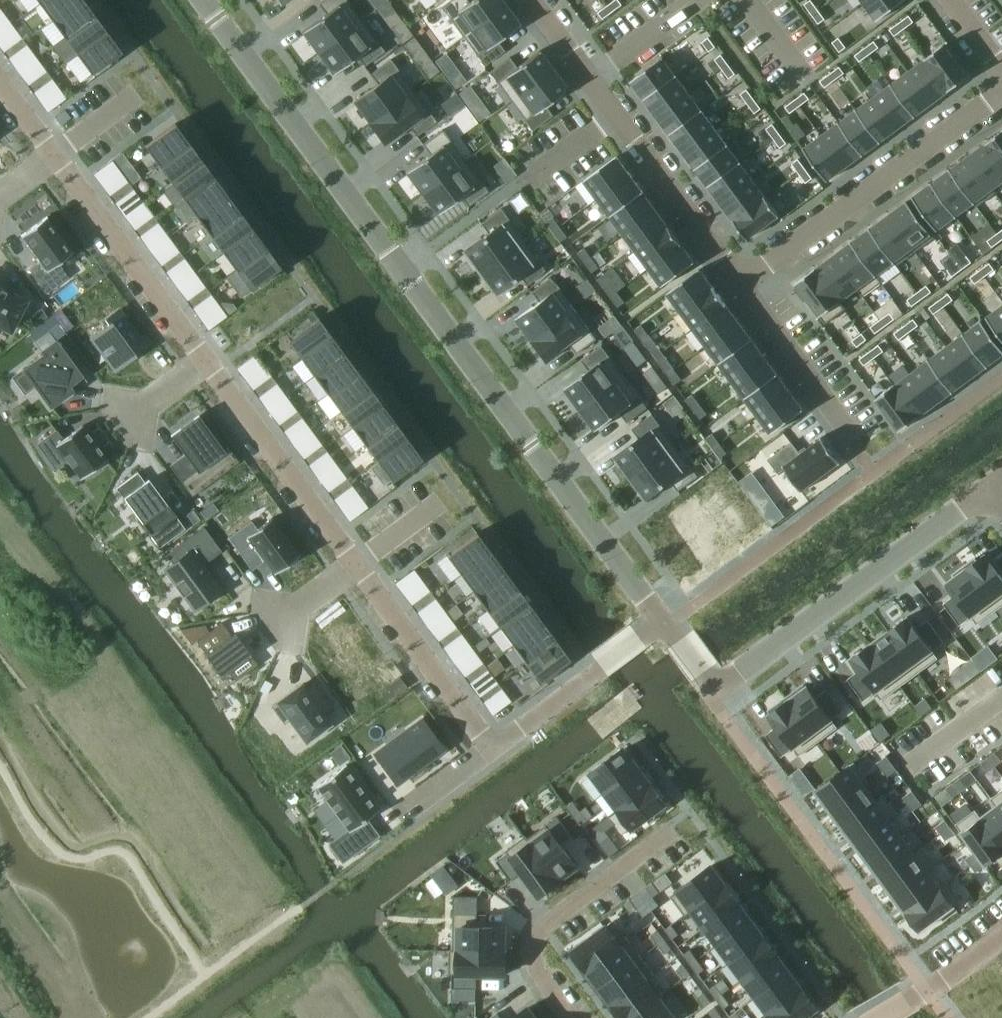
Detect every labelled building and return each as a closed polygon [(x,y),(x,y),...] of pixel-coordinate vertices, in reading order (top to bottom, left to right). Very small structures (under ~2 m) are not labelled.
[(16,11),(30,8),(28,0),(14,0),(16,11)] [(39,4),(52,21),(81,0),(44,0),(39,4)] [(52,21),(65,39),(95,16),(83,0),(81,0),(52,21)] [(302,32),(317,53),(361,21),(346,0),(324,0),(318,4),(326,14),(302,32)] [(442,8),(463,37),(505,6),(501,0),(473,0),(469,3),(467,0),(452,0),(442,8)] [(608,6),(612,12),(622,5),(618,0),(615,0),(608,6)] [(804,5),(811,14),(818,10),(810,0),(804,5)] [(863,3),(877,21),(905,0),(867,0),(863,3)] [(505,6),(463,37),(484,66),(505,51),(497,41),(519,25),(505,6)] [(603,19),(612,12),(608,6),(598,13),(603,19)] [(825,19),(818,10),(811,14),(818,24),(825,19)] [(95,16),(65,39),(78,56),(108,34),(95,16)] [(909,16),(899,23),(904,29),(914,22),(909,16)] [(361,21),(317,53),(333,74),(357,56),(364,66),(384,52),(361,21)] [(894,36),(904,29),(899,23),(889,30),(894,36)] [(409,30),(398,38),(402,44),(413,36),(409,30)] [(108,34),(78,56),(91,74),(121,52),(108,34)] [(414,37),(403,45),(415,61),(415,62),(426,54),(414,37)] [(715,47),(708,37),(702,42),(709,52),(715,47)] [(21,38),(12,45),(18,53),(27,46),(21,38)] [(832,43),(839,52),(846,48),(839,38),(832,43)] [(874,41),(864,48),(869,55),(879,48),(874,41)] [(12,45),(3,52),(8,59),(18,53),(12,45)] [(944,45),(925,59),(949,91),(967,77),(944,45)] [(859,62),(869,55),(864,48),(855,56),(859,62)] [(509,58),(489,72),(511,102),(553,70),(539,51),(517,68),(509,58)] [(720,70),(730,63),(725,56),(716,64),(720,70)] [(631,81),(644,99),(676,76),(663,58),(631,81)] [(925,59),(908,72),(932,104),(949,91),(925,59)] [(378,84),(354,102),(369,123),(413,91),(390,60),(370,74),(378,84)] [(735,69),(730,63),(720,70),(725,77),(735,69)] [(842,77),(835,67),(828,72),(835,82),(842,77)] [(553,70),(511,102),(532,131),(552,116),(545,106),(567,89),(553,70)] [(46,71),(36,78),(43,87),(52,80),(46,71)] [(835,82),(828,72),(822,77),(829,87),(835,82)] [(908,72),(891,84),(914,116),(932,104),(908,72)] [(460,74),(451,81),(456,87),(465,80),(460,74)] [(644,99),(657,117),(689,93),(676,76),(644,99)] [(36,78),(27,85),(34,94),(43,87),(36,78)] [(891,84),(873,97),(897,129),(914,116),(891,84)] [(470,87),(460,94),(465,100),(475,93),(470,87)] [(413,91),(369,123),(385,144),(409,127),(416,136),(436,122),(413,91)] [(751,91),(741,98),(746,105),(756,98),(751,91)] [(657,117),(670,134),(702,111),(689,93),(657,117)] [(807,103),(800,93),(793,98),(801,107),(807,103)] [(830,99),(827,94),(821,98),(824,103),(830,99)] [(873,97),(856,110),(879,142),(897,129),(873,97)] [(761,104),(756,98),(746,105),(751,111),(761,104)] [(801,107),(793,98),(787,102),(794,112),(801,107)] [(65,110),(55,118),(61,125),(70,118),(65,110)] [(856,110),(839,123),(862,155),(879,142),(856,110)] [(670,134),(683,151),(715,128),(702,111),(670,134)] [(839,123),(821,136),(845,168),(862,155),(839,123)] [(175,124),(144,146),(159,165),(189,143),(175,124)] [(773,139),(782,132),(778,125),(768,132),(773,139)] [(683,151),(695,169),(727,145),(715,128),(683,151)] [(429,154),(405,172),(421,193),(465,161),(442,130),(422,145),(429,154)] [(986,143),(1001,164),(1001,131),(986,143)] [(787,138),(782,132),(773,139),(777,145),(787,138)] [(827,181),(845,168),(821,136),(803,149),(827,181)] [(189,143),(159,165),(171,183),(202,160),(189,143)] [(986,143),(968,156),(992,189),(993,189),(1001,182),(1001,164),(986,143)] [(695,169),(708,186),(740,163),(727,145),(695,169)] [(122,153),(111,160),(127,181),(130,186),(141,178),(122,153)] [(617,156),(584,181),(598,200),(631,175),(617,156)] [(992,189),(968,156),(950,170),(974,203),(973,203),(976,207),(996,192),(993,189),(992,189)] [(171,183),(161,190),(173,206),(183,199),(214,177),(202,160),(171,183)] [(798,174),(808,166),(803,160),(794,167),(798,174)] [(465,161),(421,193),(436,215),(460,197),(468,207),(488,192),(465,161)] [(708,186),(721,204),(753,180),(740,163),(708,186)] [(813,173),(808,166),(798,174),(803,180),(813,173)] [(974,203),(950,170),(932,183),(956,216),(973,203),(974,203)] [(631,175),(598,200),(611,217),(644,193),(631,175)] [(183,199),(173,206),(186,224),(196,216),(227,194),(214,177),(183,199)] [(721,204),(734,221),(766,198),(753,180),(721,204)] [(127,181),(118,188),(124,197),(134,191),(130,186),(127,181)] [(956,216),(932,183),(912,198),(937,230),(956,216)] [(118,188),(108,195),(115,204),(124,197),(118,188)] [(644,193),(611,217),(624,234),(656,210),(644,193)] [(227,194),(196,216),(210,235),(240,213),(227,194)] [(779,216),(766,198),(734,221),(747,239),(779,216)] [(907,201),(888,216),(912,248),(911,249),(914,253),(934,238),(907,201)] [(488,234),(464,251),(479,272),(523,240),(501,209),(480,224),(488,234)] [(656,210),(624,234),(637,252),(669,228),(656,210)] [(210,235),(199,243),(211,260),(223,252),(253,230),(240,213),(210,235)] [(47,216),(21,236),(40,262),(30,269),(46,292),(67,277),(57,263),(73,252),(72,251),(71,252),(64,243),(68,239),(58,225),(53,228),(46,218),(48,217),(47,216)] [(152,216),(143,223),(149,231),(158,224),(152,216)] [(912,248),(888,216),(869,229),(894,262),(911,249),(912,248)] [(553,218),(546,223),(554,232),(560,228),(553,218)] [(143,223),(134,229),(140,237),(149,231),(143,223)] [(560,228),(554,232),(561,242),(567,237),(560,228)] [(669,228),(637,252),(649,269),(682,245),(669,228)] [(894,262),(869,229),(851,243),(875,276),(876,275),(894,262)] [(253,230),(223,252),(236,271),(266,248),(253,230)] [(992,247),(1001,240),(997,234),(987,241),(992,247)] [(523,240),(479,272),(495,294),(519,276),(526,286),(546,271),(523,240)] [(875,276),(851,243),(833,256),(857,289),(856,289),(862,297),(882,283),(876,275),(875,276)] [(682,245),(649,269),(662,287),(695,262),(682,245)] [(266,248),(236,271),(250,290),(280,267),(266,248)] [(584,248),(578,253),(585,263),(591,258),(584,248)] [(179,252),(169,258),(175,266),(185,259),(179,252)] [(857,289),(833,256),(815,269),(839,302),(856,289),(857,289)] [(962,270),(971,263),(967,256),(957,263),(962,270)] [(169,258),(160,265),(166,273),(175,266),(169,258)] [(591,258),(585,263),(592,273),(599,268),(591,258)] [(952,277),(962,270),(957,263),(947,270),(952,277)] [(994,270),(989,263),(980,270),(984,277),(994,270)] [(700,269),(667,293),(680,311),(713,287),(700,269)] [(839,302),(815,269),(795,284),(798,287),(795,289),(804,301),(807,299),(825,324),(845,310),(839,302)] [(975,284),(984,277),(980,270),(970,278),(975,284)] [(538,302),(514,320),(530,341),(574,308),(551,277),(531,292),(538,302)] [(610,283),(603,288),(610,298),(617,293),(610,283)] [(921,299),(931,292),(926,286),(917,293),(921,299)] [(11,332),(27,301),(0,287),(0,326),(11,332)] [(205,287),(195,293),(202,303),(211,296),(205,287)] [(713,287),(680,311),(693,329),(726,305),(713,287)] [(195,293),(186,300),(193,309),(202,303),(195,293)] [(617,293),(610,298),(618,308),(624,303),(617,293)] [(912,306),(921,299),(917,293),(907,300),(912,306)] [(948,294),(938,301),(943,307),(953,300),(948,294)] [(933,314),(943,307),(938,301),(929,308),(933,314)] [(726,305),(693,329),(706,346),(739,322),(726,305)] [(986,317),(1001,339),(1001,306),(986,317)] [(41,308),(28,318),(34,326),(47,317),(41,308)] [(574,308),(530,341),(545,362),(569,344),(577,354),(597,339),(574,308)] [(65,332),(73,327),(60,309),(52,315),(59,323),(65,332)] [(111,323),(91,337),(101,350),(100,351),(106,359),(107,358),(115,369),(134,355),(127,344),(137,336),(118,310),(107,318),(111,323)] [(885,327),(894,319),(890,313),(880,320),(885,327)] [(31,335),(24,340),(28,345),(34,340),(35,341),(48,331),(59,323),(52,315),(29,332),(31,335)] [(612,333),(622,325),(615,316),(598,328),(605,337),(612,333)] [(318,318),(287,340),(301,358),(331,336),(318,318)] [(913,319),(904,326),(908,333),(918,326),(913,319)] [(875,334),(885,327),(880,320),(870,327),(875,334)] [(981,321),(964,334),(987,366),(1001,355),(1001,349),(981,321)] [(739,322),(706,346),(719,363),(752,339),(739,322)] [(634,342),(622,325),(612,333),(624,349),(634,342)] [(641,325),(634,330),(641,340),(648,335),(641,325)] [(899,340),(908,333),(904,326),(894,333),(899,340)] [(857,347),(866,340),(862,334),(852,341),(857,347)] [(987,366),(964,334),(946,347),(970,379),(987,366)] [(648,335),(641,340),(649,350),(655,345),(648,335)] [(331,336),(301,358),(314,376),(344,353),(331,336)] [(752,339),(719,363),(732,381),(764,357),(752,339)] [(23,369),(12,377),(25,395),(36,387),(51,407),(72,391),(69,386),(82,376),(56,341),(41,351),(44,354),(23,369)] [(878,345),(869,352),(874,358),(883,351),(878,345)] [(589,371),(565,388),(580,410),(625,377),(602,346),(581,361),(589,371)] [(970,379),(946,347),(928,360),(952,392),(970,379)] [(864,366),(874,358),(869,352),(859,359),(864,366)] [(344,353),(314,376),(327,393),(357,371),(344,353)] [(764,357),(732,381),(745,398),(777,374),(764,357)] [(667,360),(660,365),(667,375),(674,370),(667,360)] [(952,392),(928,360),(911,373),(934,405),(952,392)] [(674,370),(667,375),(675,385),(681,380),(674,370)] [(357,371),(327,393),(339,410),(370,388),(357,371)] [(934,405),(911,373),(892,387),(916,418),(934,405)] [(777,374),(745,398),(757,416),(790,391),(777,374)] [(270,375),(261,382),(268,391),(277,385),(270,375)] [(625,377),(580,410),(596,431),(620,413),(627,423),(647,408),(625,377)] [(662,379),(652,387),(658,395),(668,387),(662,379)] [(261,382),(252,389),(259,398),(268,391),(261,382)] [(916,418),(892,387),(875,399),(899,431),(916,418)] [(370,388),(339,410),(352,428),(383,406),(370,388)] [(790,391),(757,416),(771,434),(803,410),(790,391)] [(692,395),(686,400),(693,410),(699,405),(692,395)] [(699,405),(693,410),(700,419),(707,414),(699,405)] [(383,406),(352,428),(365,445),(395,423),(383,406)] [(296,411),(287,418),(293,425),(302,419),(296,411)] [(639,439),(615,457),(631,478),(675,445),(652,414),(632,429),(639,439)] [(188,455),(171,468),(192,497),(218,478),(207,463),(223,452),(198,418),(174,436),(188,455)] [(287,418),(278,424),(284,432),(293,425),(287,418)] [(395,423),(365,445),(378,463),(408,440),(395,423)] [(56,430),(37,444),(45,455),(57,446),(67,460),(81,479),(107,460),(82,426),(63,439),(56,430)] [(712,434),(706,439),(713,448),(719,444),(712,434)] [(791,443),(768,460),(778,473),(784,468),(801,490),(839,461),(822,438),(799,455),(791,443)] [(408,440),(378,463),(391,481),(422,458),(408,440)] [(719,444),(713,448),(720,458),(727,453),(719,444)] [(321,445),(312,451),(318,459),(327,452),(321,445)] [(675,445),(631,478),(646,499),(670,481),(678,491),(698,476),(675,445)] [(312,451),(303,458),(309,466),(318,459),(312,451)] [(137,472),(116,488),(124,498),(142,523),(149,533),(159,547),(185,529),(175,516),(176,515),(168,504),(167,504),(148,479),(145,482),(137,472)] [(346,478),(336,485),(343,494),(353,487),(346,478)] [(336,485),(327,491),(334,501),(343,494),(336,485)] [(213,503),(200,513),(205,519),(218,509),(213,503)] [(193,510),(186,515),(193,524),(199,520),(193,510)] [(251,521),(228,538),(245,560),(258,550),(275,573),(299,556),(272,518),(257,529),(251,521)] [(690,543),(670,554),(682,574),(736,541),(723,520),(688,540),(690,543)] [(173,564),(166,570),(176,584),(174,585),(183,596),(184,595),(194,609),(220,590),(202,565),(221,551),(204,527),(174,549),(181,559),(173,564)] [(446,555),(437,562),(451,581),(460,574),(461,575),(491,553),(477,533),(446,555)] [(491,553),(461,575),(473,592),(504,570),(491,553)] [(963,567),(996,611),(1001,606),(1001,579),(984,555),(976,561),(975,559),(963,567)] [(955,595),(943,604),(959,626),(971,617),(977,625),(996,611),(963,567),(952,575),(954,578),(946,584),(955,595)] [(504,570),(473,592),(486,610),(517,587),(504,570)] [(517,587),(486,610),(499,627),(529,605),(517,587)] [(429,590),(420,597),(426,606),(436,600),(429,590)] [(420,597),(410,604),(417,613),(426,606),(420,597)] [(529,605),(499,627),(512,644),(542,622),(529,605)] [(907,617),(888,631),(918,673),(938,659),(932,651),(944,642),(928,620),(916,629),(907,617)] [(205,625),(180,630),(192,645),(197,641),(207,655),(206,655),(222,676),(228,671),(235,681),(258,664),(235,634),(232,636),(222,622),(209,632),(205,625)] [(542,622),(512,644),(525,662),(555,639),(542,622)] [(349,623),(323,642),(356,687),(382,668),(349,623)] [(456,627),(446,634),(452,642),(462,635),(456,627)] [(871,644),(870,645),(900,686),(918,673),(888,631),(871,644)] [(446,634),(437,641),(443,649),(452,642),(446,634)] [(555,639),(525,662),(539,681),(543,679),(546,683),(568,667),(565,662),(569,659),(555,639)] [(859,671),(847,680),(863,701),(875,693),(881,701),(900,686),(870,645),(871,644),(870,644),(850,659),(859,671)] [(980,672),(998,659),(988,645),(970,658),(980,672)] [(482,663),(473,669),(479,677),(488,670),(482,663)] [(473,669),(464,676),(469,684),(479,677),(473,669)] [(497,683),(478,697),(483,703),(502,690),(497,683)] [(300,685),(271,706),(284,724),(291,719),(306,740),(329,724),(322,715),(332,708),(315,685),(306,692),(300,685)] [(807,687),(788,701),(818,742),(837,728),(831,720),(843,711),(827,690),(815,698),(807,687)] [(925,699),(915,706),(922,715),(932,708),(925,699)] [(777,727),(765,735),(781,757),(793,748),(799,756),(818,742),(788,701),(787,700),(768,715),(777,727)] [(388,746),(377,755),(397,782),(442,749),(422,722),(407,733),(388,746)] [(881,723),(870,731),(879,743),(890,735),(881,723)] [(340,744),(329,753),(340,766),(351,757),(340,744)] [(624,749),(591,773),(605,792),(638,768),(624,749)] [(995,753),(988,758),(995,767),(1001,762),(995,753)] [(886,756),(877,763),(882,770),(891,763),(886,756)] [(988,758),(981,763),(988,772),(995,767),(988,758)] [(854,763),(816,790),(830,808),(863,784),(864,785),(868,782),(854,763)] [(891,763),(882,770),(887,777),(896,770),(891,763)] [(346,765),(316,787),(316,788),(317,787),(349,830),(329,844),(343,862),(378,836),(366,819),(379,810),(378,809),(377,809),(346,767),(347,766),(346,765)] [(638,768),(605,792),(618,810),(651,786),(638,768)] [(800,768),(788,776),(803,797),(815,789),(800,768)] [(960,778),(953,783),(960,792),(967,787),(960,778)] [(953,783),(946,788),(953,797),(960,792),(953,783)] [(863,784),(830,808),(843,826),(876,801),(864,785),(863,784)] [(651,786),(618,810),(633,829),(665,805),(651,785),(651,786)] [(990,799),(996,807),(997,806),(1001,813),(1001,790),(990,799)] [(912,791),(903,798),(908,805),(917,798),(912,791)] [(876,801),(843,826),(855,843),(889,818),(890,819),(897,814),(883,795),(875,800),(876,801)] [(917,798),(908,805),(913,811),(922,805),(917,798)] [(573,802),(566,806),(573,816),(580,811),(573,802)] [(979,819),(1001,850),(1001,813),(997,806),(996,807),(980,818),(979,819)] [(586,807),(580,811),(587,821),(593,816),(586,807)] [(580,811),(573,816),(580,826),(587,821),(580,811)] [(955,825),(986,866),(1001,854),(1001,850),(979,819),(980,818),(975,811),(955,825)] [(528,839),(527,839),(558,881),(577,867),(560,845),(572,836),(557,817),(528,839)] [(889,818),(855,843),(868,861),(902,836),(890,819),(889,818)] [(945,820),(935,827),(940,834),(950,827),(945,820)] [(950,827),(940,834),(946,841),(955,834),(950,827)] [(508,853),(496,862),(510,881),(522,873),(539,896),(558,882),(557,881),(558,881),(527,839),(528,839),(526,836),(506,851),(508,853)] [(902,836),(868,861),(881,878),(914,853),(902,836)] [(610,837),(600,844),(610,857),(619,850),(610,837)] [(915,853),(881,878),(894,895),(927,871),(928,872),(936,866),(922,847),(914,852),(915,853)] [(975,852),(966,859),(971,865),(980,859),(975,852)] [(980,859),(971,865),(976,872),(985,865),(980,859)] [(446,895),(459,886),(444,865),(431,875),(446,895)] [(710,867),(670,896),(685,916),(689,913),(688,913),(725,886),(710,867)] [(927,871),(894,895),(907,913),(940,888),(928,872),(927,871)] [(660,893),(672,883),(665,874),(652,883),(660,893)] [(940,888),(907,913),(920,931),(961,901),(947,882),(940,888)] [(652,883),(646,888),(653,897),(660,893),(652,883)] [(725,886),(688,913),(689,913),(702,931),(706,928),(705,927),(737,903),(738,903),(725,885),(725,886)] [(630,900),(623,904),(631,914),(637,909),(630,900)] [(737,903),(705,927),(706,928),(718,945),(750,921),(737,903)] [(453,950),(453,951),(505,952),(505,928),(477,928),(477,914),(453,913),(453,950)] [(614,921),(573,951),(587,970),(588,970),(628,940),(614,921)] [(750,921),(718,945),(731,962),(763,938),(750,921)] [(671,925),(665,930),(672,940),(678,935),(671,925)] [(657,930),(651,935),(658,945),(665,940),(657,930)] [(763,938),(731,962),(744,979),(776,955),(763,938)] [(628,940),(588,970),(601,987),(641,957),(628,940)] [(665,940),(658,945),(665,954),(672,950),(665,940)] [(450,950),(449,975),(453,975),(452,989),(476,989),(477,975),(505,976),(505,952),(453,951),(453,950),(450,950)] [(690,951),(683,955),(690,965),(697,960),(690,951)] [(776,955),(744,979),(756,997),(789,973),(776,955)] [(641,957),(601,987),(613,1004),(650,978),(654,976),(641,957)] [(697,960),(690,965),(698,975),(704,970),(697,960)] [(683,965),(677,970),(684,979),(690,975),(683,965)] [(789,973),(756,997),(769,1013),(769,1014),(802,990),(789,973)] [(613,1005),(623,1017),(631,1017),(659,998),(659,999),(663,996),(650,978),(613,1004),(613,1005)] [(715,985),(709,990),(716,1000),(722,995),(715,985)] [(765,1016),(766,1017),(804,1017),(816,1009),(802,990),(769,1014),(769,1013),(765,1016)] [(704,993),(697,997),(704,1007),(711,1002),(704,993)] [(722,995),(716,1000),(723,1009),(730,1004),(722,995)] [(631,1017),(672,1017),(673,1017),(659,999),(659,998),(631,1017)] [(708,1012),(712,1017),(720,1017),(721,1017),(714,1007),(708,1012)] [(528,1008),(514,1017),(536,1017),(528,1008)]
